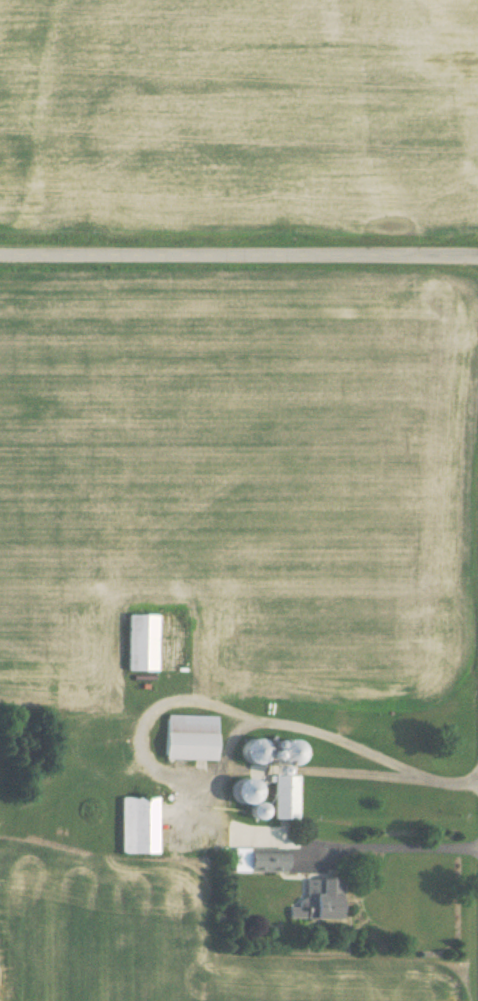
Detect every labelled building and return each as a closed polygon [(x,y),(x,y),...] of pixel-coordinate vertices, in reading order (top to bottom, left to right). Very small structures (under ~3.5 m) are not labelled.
[(127,670),(155,670),(156,614),(127,614),(127,670)] [(216,715),(166,714),(165,758),(215,759),(216,715)] [(284,765),(274,754),(259,737),(250,738),(242,745),(243,756),(249,763),(269,761),(273,766),(274,773),(270,773),(267,770),(258,771),(261,775),(258,777),(239,779),(233,785),(234,796),(240,803),(263,801),(259,797),(258,786),(274,785),(274,775),(284,774),(284,765)] [(275,818),(298,818),(297,775),(274,775),(275,818)] [(121,852),(157,852),(157,796),(121,797),(121,852)] [(286,848),(234,846),(233,870),(285,872),(286,848)] [(290,917),(341,917),(341,877),(306,878),(306,896),(298,896),(298,906),(290,906),(290,917)]
